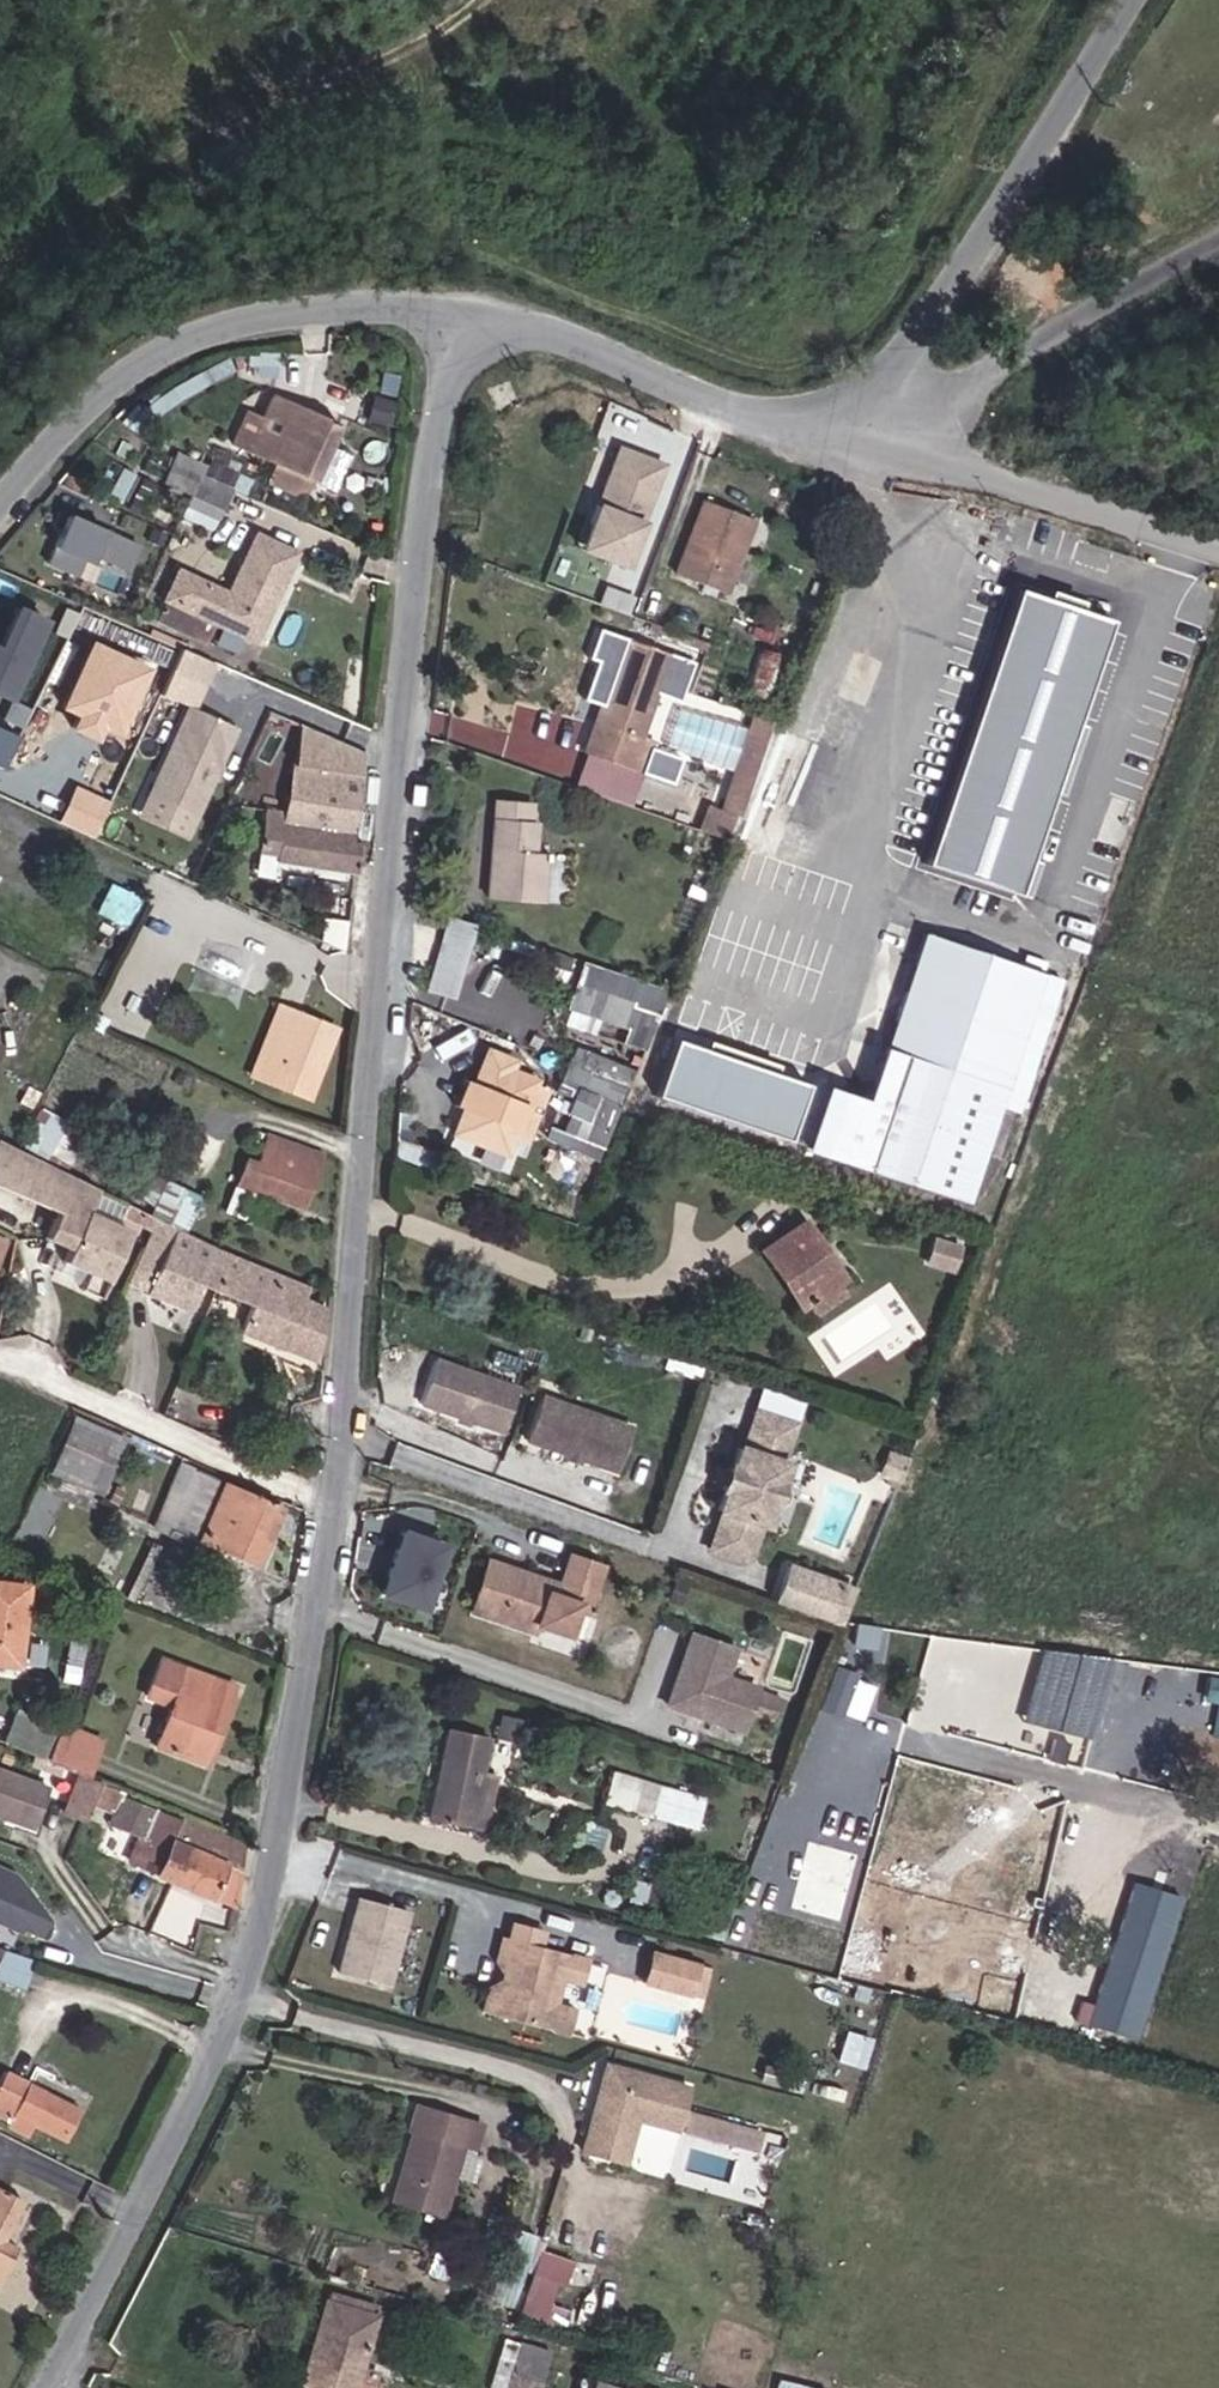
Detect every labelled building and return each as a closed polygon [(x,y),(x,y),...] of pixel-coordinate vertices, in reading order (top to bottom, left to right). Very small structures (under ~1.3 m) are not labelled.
[(252,420),(238,452),(281,471),(326,490),(352,429),(282,399),(270,428),(252,420)] [(615,440),(586,549),(615,557),(604,600),(618,603),(627,571),(641,575),(672,455),(615,440)] [(318,509),(326,490),(324,490),(281,471),(273,490),(318,509)] [(230,498),(247,506),(255,490),(227,477),(219,494),(230,498)] [(215,529),(230,498),(219,494),(205,486),(191,518),(215,529)] [(688,574),(736,592),(767,513),(720,495),(688,574)] [(148,563),(77,529),(54,577),(84,591),(92,575),(99,578),(102,571),(136,587),(148,563)] [(174,617),(267,658),(305,571),(268,554),(242,611),(186,589),(174,617)] [(12,715),(52,635),(22,621),(3,661),(0,660),(0,709),(12,715)] [(107,724),(127,731),(153,659),(89,636),(65,704),(79,709),(72,727),(102,738),(107,724)] [(649,735),(665,691),(678,656),(637,641),(620,687),(608,719),(595,754),(653,775),(666,741),(649,735)] [(756,696),(777,704),(793,655),(772,648),(756,696)] [(665,691),(685,698),(697,663),(678,656),(665,691)] [(195,667),(184,691),(219,707),(230,682),(195,667)] [(589,714),(608,719),(620,687),(601,680),(589,714)] [(14,716),(6,732),(26,742),(34,726),(14,716)] [(759,745),(772,750),(782,724),(768,719),(759,745)] [(211,831),(249,746),(203,726),(165,811),(211,831)] [(0,740),(0,777),(7,780),(21,750),(0,740)] [(752,802),(755,796),(772,750),(759,745),(737,797),(752,802)] [(382,796),(387,771),(316,759),(312,783),(382,796)] [(373,855),(382,796),(312,783),(305,833),(303,844),(373,855)] [(73,784),(62,822),(100,833),(111,795),(73,784)] [(512,894),(570,891),(568,853),(550,853),(549,826),(536,825),(534,795),(505,796),(512,894)] [(710,833),(737,843),(752,802),(737,797),(728,817),(717,813),(710,833)] [(373,855),(303,844),(305,833),(284,830),(277,874),(297,878),(296,883),(379,897),(384,866),(371,864),(373,855)] [(113,881),(100,908),(127,921),(140,894),(113,881)] [(439,918),(422,986),(449,996),(467,925),(439,918)] [(886,1131),(845,1118),(826,1174),(981,1226),(1004,1158),(1024,1165),(1082,991),(1063,985),(1058,998),(943,959),(886,1131)] [(647,993),(576,966),(562,1002),(619,1024),(615,1035),(629,1041),(647,993)] [(623,1066),(581,1051),(553,1125),(595,1141),(623,1066)] [(502,1155),(528,1085),(504,1076),(509,1063),(479,1052),(465,1087),(457,1109),(447,1135),(502,1155)] [(328,1116),(349,1072),(312,1055),(306,1067),(296,1062),(290,1075),(281,1071),(272,1089),(328,1116)] [(457,1109),(465,1087),(455,1084),(447,1105),(457,1109)] [(0,1147),(0,1187),(7,1190),(21,1159),(22,1158),(0,1147)] [(278,1194),(325,1217),(347,1172),(296,1148),(288,1168),(278,1194)] [(126,1208),(21,1159),(7,1190),(3,1199),(82,1236),(70,1262),(94,1273),(87,1286),(112,1298),(105,1314),(124,1323),(155,1257),(112,1237),(126,1208)] [(260,1187),(278,1194),(288,1168),(272,1162),(260,1187)] [(177,1220),(211,1235),(227,1200),(193,1184),(177,1220)] [(146,1228),(164,1236),(169,1226),(151,1218),(146,1228)] [(164,1236),(176,1242),(181,1232),(169,1226),(164,1236)] [(202,1242),(181,1232),(176,1242),(164,1271),(185,1280),(202,1242)] [(329,1302),(202,1242),(185,1280),(175,1301),(216,1320),(226,1298),(275,1321),(267,1341),(339,1372),(344,1325),(326,1318),(329,1302)] [(0,1250),(0,1309),(4,1311),(28,1263),(0,1250)] [(847,1321),(861,1313),(820,1252),(779,1278),(818,1339),(823,1336),(847,1321)] [(823,1336),(834,1349),(857,1335),(847,1321),(823,1336)] [(508,1438),(522,1393),(442,1368),(428,1412),(508,1438)] [(530,1445),(628,1476),(643,1428),(546,1396),(530,1445)] [(798,1515),(797,1501),(804,1482),(800,1480),(813,1443),(775,1430),(761,1466),(755,1465),(734,1523),(739,1525),(727,1557),(765,1572),(777,1541),(784,1541),(791,1522),(795,1520),(798,1515)] [(102,1460),(131,1471),(140,1452),(93,1432),(70,1487),(88,1495),(102,1460)] [(913,1473),(906,1496),(920,1501),(928,1478),(913,1473)] [(36,1554),(60,1497),(36,1487),(12,1544),(36,1554)] [(178,1511),(195,1519),(205,1494),(188,1488),(178,1511)] [(181,1552),(260,1586),(284,1530),(205,1494),(195,1519),(181,1552)] [(407,1544),(386,1606),(429,1621),(450,1558),(407,1544)] [(596,1612),(612,1613),(621,1564),(587,1559),(582,1592),(580,1606),(563,1604),(564,1589),(499,1577),(492,1617),(519,1623),(517,1636),(555,1643),(557,1634),(591,1639),(596,1612)] [(817,1585),(804,1620),(868,1643),(881,1608),(817,1585)] [(563,1604),(580,1606),(582,1592),(564,1589),(563,1604)] [(41,1692),(46,1612),(0,1610),(0,1689),(41,1692)] [(490,1631),(517,1636),(519,1623),(492,1617),(490,1631)] [(788,1715),(774,1710),(775,1708),(743,1697),(752,1669),(709,1654),(686,1724),(761,1750),(769,1724),(784,1728),(788,1715)] [(184,1761),(237,1782),(268,1704),(194,1676),(186,1698),(207,1706),(184,1761)] [(795,1732),(799,1718),(788,1715),(784,1728),(795,1732)] [(7,1742),(47,1749),(50,1731),(11,1724),(7,1742)] [(456,1841),(521,1853),(532,1794),(513,1791),(518,1761),(472,1754),(456,1841)] [(73,1783),(116,1797),(126,1773),(82,1757),(73,1783)] [(0,1782),(0,1826),(60,1845),(73,1806),(0,1782)] [(109,1839),(122,1800),(116,1797),(102,1793),(89,1832),(109,1839)] [(640,1823),(680,1834),(688,1809),(647,1797),(640,1823)] [(119,1859),(184,1883),(202,1825),(138,1803),(119,1859)] [(680,1834),(725,1846),(732,1822),(688,1809),(680,1834)] [(184,1883),(240,1903),(251,1842),(202,1825),(184,1883)] [(45,1891),(0,1876),(0,1932),(33,1943),(43,1945),(44,1941),(63,1948),(69,1931),(45,1891)] [(397,1910),(349,1896),(328,1973),(376,1986),(397,1910)] [(570,1940),(531,1929),(527,1945),(565,1956),(570,1940)] [(521,1944),(506,2000),(525,1990),(527,1983),(520,1970),(527,1945),(521,1944)] [(565,1956),(527,1945),(520,1970),(527,1983),(525,1990),(506,2000),(500,2020),(587,2044),(594,2019),(573,2014),(569,2003),(572,1993),(581,1987),(601,1992),(608,1967),(565,1956)] [(0,1951),(0,1972),(24,1980),(27,1973),(33,1962),(0,1951)] [(727,1973),(680,1959),(671,1989),(718,2004),(727,1973)] [(27,1973),(63,1985),(69,1969),(33,1962),(27,1973)] [(59,1992),(63,1985),(27,1973),(24,1980),(59,1992)] [(655,2147),(693,2158),(713,2097),(629,2071),(618,2110),(623,2111),(620,2123),(613,2123),(597,2176),(642,2188),(655,2147)] [(58,2095),(35,2083),(28,2097),(51,2109),(57,2097),(58,2095)] [(0,2090),(0,2138),(6,2141),(11,2132),(32,2143),(30,2148),(50,2159),(57,2146),(88,2163),(109,2125),(57,2097),(51,2109),(28,2097),(24,2103),(0,2090)] [(418,2214),(473,2230),(493,2155),(500,2156),(508,2123),(439,2104),(430,2138),(438,2141),(418,2214)] [(3,2166),(14,2146),(6,2141),(0,2138),(0,2164),(3,2166)] [(25,2267),(46,2223),(9,2203),(0,2219),(0,2305),(17,2314),(38,2275),(25,2267)] [(525,2307),(540,2233),(512,2227),(496,2301),(525,2307)] [(548,2325),(572,2257),(544,2247),(520,2315),(548,2325)] [(355,2298),(352,2307),(401,2322),(404,2313),(355,2298)] [(352,2307),(328,2387),(384,2387),(385,2382),(401,2322),(352,2307)] [(546,2347),(537,2378),(554,2382),(553,2387),(571,2387),(579,2356),(546,2347)] [(537,2378),(535,2387),(553,2387),(554,2382),(537,2378)]
